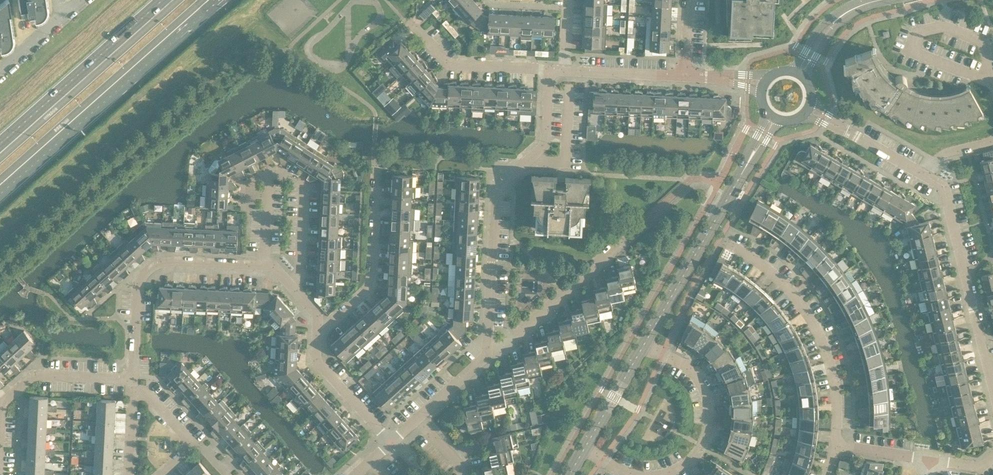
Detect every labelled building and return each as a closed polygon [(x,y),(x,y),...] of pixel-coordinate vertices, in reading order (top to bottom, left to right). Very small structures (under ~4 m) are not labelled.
[(8,0),(5,0),(0,5),(0,53),(1,53),(1,51),(2,50),(4,50),(4,52),(6,51),(8,50),(10,49),(11,47),(12,46),(13,44),(13,42),(13,40),(11,40),(11,38),(11,37),(13,36),(8,0)] [(45,8),(45,7),(47,6),(46,0),(18,0),(19,10),(26,9),(27,16),(28,16),(33,15),(34,23),(35,22),(35,21),(36,20),(38,20),(38,22),(40,21),(42,20),(44,19),(45,17),(46,16),(47,14),(47,12),(47,10),(45,10),(45,8)] [(473,0),(461,0),(454,6),(462,14),(475,2),(473,0)] [(774,0),(726,0),(726,21),(729,21),(728,36),(740,36),(741,32),(762,33),(762,30),(773,30),(774,0)] [(482,13),(481,12),(483,11),(475,2),(462,14),(469,23),(470,22),(471,23),(473,24),(474,25),(475,26),(477,27),(478,28),(484,15),(483,14),(482,14),(482,13)] [(424,19),(436,8),(431,3),(419,14),(424,19)] [(585,3),(584,13),(602,14),(603,4),(585,3)] [(653,6),(652,17),(670,18),(671,7),(653,6)] [(432,12),(437,17),(441,14),(436,9),(432,12)] [(584,13),(584,24),(602,25),(602,14),(584,13)] [(486,15),(484,15),(478,28),(480,29),(481,29),(483,30),(485,30),(486,30),(488,31),(488,32),(499,32),(500,14),(489,14),(489,16),(488,16),(487,16),(486,15)] [(510,33),(511,15),(500,14),(499,32),(510,33)] [(522,15),(511,15),(510,33),(521,33),(522,15)] [(532,34),(533,16),(522,15),(521,33),(532,34)] [(544,17),(533,16),(532,34),(543,35),(544,17)] [(544,17),(543,35),(554,35),(555,17),(544,17)] [(647,17),(647,27),(670,28),(670,18),(652,17),(647,17)] [(442,23),(447,28),(450,24),(446,20),(442,23)] [(459,34),(450,24),(447,28),(455,37),(459,34)] [(584,24),(583,35),(601,36),(602,25),(584,24)] [(647,27),(646,38),(669,39),(670,28),(647,27)] [(601,47),(601,36),(583,35),(583,46),(601,47)] [(669,51),(669,39),(646,38),(645,54),(652,55),(652,50),(669,51)] [(385,56),(393,65),(409,50),(410,51),(411,49),(411,50),(411,49),(409,45),(406,46),(401,41),(398,44),(393,40),(377,55),(382,60),(385,56)] [(496,53),(498,53),(499,46),(491,45),(490,53),(496,53)] [(903,83),(907,81),(907,80),(906,79),(906,78),(905,77),(904,76),(903,76),(902,75),(901,75),(900,75),(899,75),(898,76),(897,76),(896,76),(895,77),(895,78),(890,74),(883,67),(878,58),(874,49),(845,59),(846,76),(851,74),(855,89),(859,86),(865,101),(869,97),(878,110),(881,105),(885,107),(885,108),(896,121),(898,116),(910,127),(912,121),(926,130),(927,124),(941,130),(941,125),(957,129),(956,123),(972,124),(970,119),(986,118),(969,89),(959,93),(950,96),(939,97),(929,96),(919,94),(909,91),(901,86),(903,83)] [(417,59),(418,60),(419,58),(419,59),(419,58),(417,54),(414,55),(410,51),(409,50),(393,65),(390,68),(398,77),(401,74),(417,59)] [(422,64),(418,60),(417,59),(401,74),(409,83),(425,68),(426,68),(427,67),(428,67),(425,63),(422,64)] [(414,94),(417,92),(435,75),(433,71),(430,73),(426,68),(425,68),(409,83),(406,85),(414,94)] [(438,80),(435,75),(417,92),(430,105),(438,87),(434,83),(437,81),(438,80)] [(453,81),(449,82),(448,106),(460,107),(461,85),(454,85),(453,81)] [(438,87),(430,105),(448,106),(449,82),(444,83),(444,84),(444,88),(438,87)] [(473,86),(466,85),(465,82),(460,83),(461,83),(461,85),(460,107),(472,107),(473,86)] [(473,84),(473,86),(472,107),(472,112),(484,113),(484,108),(485,86),(478,86),(477,82),(472,83),(472,84),(473,84)] [(497,87),(490,86),(489,83),(484,84),(485,84),(485,86),(484,108),(496,108),(497,87)] [(497,85),(497,87),(496,108),(508,109),(509,87),(502,87),(501,83),(496,84),(496,85),(497,85)] [(521,88),(514,88),(513,84),(508,85),(508,86),(509,86),(509,87),(508,109),(508,114),(520,115),(520,114),(521,88)] [(521,86),(521,88),(520,114),(536,114),(537,91),(533,91),(533,89),(526,88),(525,85),(520,86),(521,86)] [(606,92),(606,90),(607,90),(602,88),(601,92),(589,91),(589,108),(593,108),(593,113),(605,114),(606,92)] [(606,92),(605,114),(617,114),(618,93),(618,91),(619,91),(619,90),(614,89),(613,92),(606,92)] [(617,114),(629,115),(630,93),(630,92),(631,92),(631,91),(626,89),(625,93),(618,93),(617,114)] [(629,115),(641,115),(642,94),(642,92),(643,92),(638,90),(637,94),(630,93),(629,115)] [(383,91),(377,96),(384,104),(390,99),(383,91)] [(641,115),(653,116),(654,92),(650,91),(649,94),(642,94),(641,115)] [(653,116),(665,117),(666,95),(659,95),(658,91),(654,92),(653,116)] [(666,93),(666,95),(665,117),(677,117),(678,96),(671,95),(670,92),(665,93),(666,93)] [(678,96),(677,117),(689,118),(690,96),(683,96),(682,92),(677,93),(677,94),(678,94),(678,96)] [(391,100),(401,107),(406,100),(396,93),(391,100)] [(689,118),(701,118),(702,97),(695,96),(694,93),(689,94),(689,95),(690,95),(690,96),(689,118)] [(701,118),(713,119),(714,97),(713,97),(707,97),(706,93),(701,95),(702,95),(702,97),(701,118)] [(714,96),(713,97),(714,97),(713,119),(731,120),(731,110),(731,108),(730,106),(728,106),(727,105),(726,106),(726,104),(726,98),(719,98),(718,94),(713,95),(713,96),(714,96)] [(595,139),(595,133),(595,126),(588,125),(587,125),(587,139),(595,139)] [(270,133),(260,139),(272,162),(273,156),(272,153),(277,150),(278,129),(271,128),(268,130),(270,133)] [(285,129),(278,129),(277,150),(282,153),(280,157),(281,162),(297,137),(285,129)] [(258,135),(248,140),(258,160),(264,157),(268,164),(272,162),(260,139),(258,135)] [(307,143),(297,137),(281,162),(284,164),(289,158),(295,162),(305,147),(307,143)] [(251,163),(258,160),(248,140),(238,146),(248,165),(251,172),(255,170),(251,163)] [(794,159),(810,169),(822,148),(819,145),(816,147),(810,144),(806,152),(804,151),(802,150),(800,151),(798,152),(794,159)] [(227,151),(229,154),(241,177),(245,176),(241,168),(248,165),(238,146),(227,151)] [(314,153),(305,147),(295,162),(301,166),(297,172),(300,175),(304,168),(314,153)] [(810,169),(821,175),(831,156),(826,153),(827,149),(822,148),(810,169)] [(306,179),(310,181),(324,159),(326,156),(316,149),(314,153),(304,168),(310,172),(306,179)] [(982,172),(992,169),(992,150),(982,152),(984,160),(980,161),(982,172)] [(213,161),(212,164),(229,175),(234,172),(236,176),(241,178),(241,177),(229,154),(219,160),(217,160),(216,160),(214,160),(213,161)] [(837,159),(831,156),(821,175),(831,181),(843,160),(840,157),(837,159)] [(334,165),(324,159),(310,181),(315,180),(317,176),(322,180),(343,169),(341,167),(335,163),(334,165)] [(831,181),(841,187),(852,168),(846,165),(847,161),(843,160),(831,181)] [(210,184),(236,185),(232,181),(228,181),(229,175),(212,164),(210,167),(210,168),(209,170),(210,171),(211,172),(210,184)] [(841,187),(852,193),(864,172),(861,169),(858,171),(852,168),(841,187)] [(322,180),(322,190),(340,190),(341,179),(344,179),(344,172),(343,169),(322,180)] [(985,181),(992,179),(992,169),(982,172),(985,181)] [(852,193),(862,199),(873,180),(867,177),(868,173),(864,172),(852,193)] [(393,174),(393,185),(412,186),(412,175),(393,174)] [(547,229),(547,231),(548,231),(548,227),(569,228),(568,232),(569,232),(569,230),(581,231),(582,212),(585,212),(585,200),(589,201),(589,200),(583,199),(590,179),(591,179),(591,178),(567,177),(567,182),(555,182),(555,176),(531,175),(531,176),(533,176),(537,197),(531,197),(531,198),(534,198),(534,209),(537,210),(536,229),(547,229)] [(456,188),(479,189),(480,177),(457,176),(456,188)] [(987,191),(992,190),(992,179),(985,181),(987,191)] [(879,183),(873,180),(862,199),(873,205),(885,184),(881,181),(879,183)] [(236,189),(236,185),(210,184),(206,184),(206,195),(228,196),(228,189),(236,189)] [(873,205),(883,211),(894,192),(888,189),(889,185),(885,184),(873,205)] [(412,186),(393,185),(392,196),(411,197),(415,197),(416,187),(412,186)] [(456,188),(455,198),(478,200),(479,189),(456,188)] [(340,190),(322,190),(321,201),(339,202),(340,190)] [(883,211),(893,217),(905,196),(902,193),(900,195),(894,192),(883,211)] [(227,204),(228,196),(206,195),(205,207),(235,208),(235,204),(227,204)] [(392,196),(392,207),(411,208),(411,197),(392,196)] [(910,197),(905,196),(893,217),(904,223),(905,224),(915,217),(913,214),(911,213),(910,212),(915,204),(909,201),(910,197)] [(478,200),(455,198),(455,209),(478,210),(478,200)] [(753,234),(770,206),(758,200),(749,219),(754,222),(751,233),(753,234)] [(339,202),(321,201),(321,212),(339,213),(339,202)] [(770,206),(753,234),(756,236),(764,227),(769,230),(780,212),(770,206)] [(411,208),(392,207),(391,218),(414,219),(415,208),(411,208)] [(455,209),(454,220),(477,221),(478,210),(455,209)] [(321,212),(320,224),(338,225),(339,213),(321,212)] [(780,212),(769,230),(774,233),(769,244),(772,246),(791,219),(780,212)] [(906,226),(909,237),(931,231),(929,220),(918,223),(918,222),(917,220),(915,217),(905,224),(907,226),(906,226)] [(391,218),(391,229),(410,230),(414,230),(414,219),(391,218)] [(791,219),(772,246),(774,248),(783,240),(787,244),(801,227),(791,219)] [(477,221),(454,220),(454,231),(477,232),(477,221)] [(131,233),(135,237),(146,249),(149,246),(151,248),(152,252),(155,250),(145,222),(145,221),(131,233)] [(161,243),(162,227),(162,223),(145,222),(155,250),(158,250),(157,245),(157,243),(161,243)] [(170,227),(162,227),(161,243),(167,244),(169,251),(172,251),(173,222),(172,222),(170,227)] [(183,244),(184,224),(179,223),(179,222),(173,222),(172,251),(175,251),(177,244),(183,244)] [(184,223),(184,224),(183,244),(189,245),(190,252),(193,252),(195,223),(184,223)] [(205,245),(205,229),(198,228),(197,223),(195,223),(193,252),(197,252),(199,245),(205,245)] [(206,225),(205,229),(205,245),(211,246),(212,253),(215,253),(216,224),(215,224),(214,225),(206,225)] [(226,246),(227,230),(219,230),(218,224),(216,224),(215,253),(218,253),(220,246),(226,246)] [(338,225),(320,224),(320,235),(338,236),(338,225)] [(227,225),(227,230),(226,246),(232,247),(233,254),(237,254),(238,225),(227,225)] [(801,227),(787,244),(792,247),(786,257),(788,259),(810,235),(801,227)] [(410,230),(391,229),(390,239),(409,240),(410,230)] [(454,231),(453,242),(476,243),(477,232),(454,231)] [(934,242),(931,231),(909,237),(912,247),(934,242)] [(320,235),(319,246),(337,247),(341,248),(342,236),(338,236),(320,235)] [(810,235),(788,259),(791,262),(800,255),(804,259),(819,244),(810,235)] [(124,239),(123,240),(142,261),(145,259),(142,253),(146,249),(135,237),(129,242),(124,239)] [(390,239),(390,250),(413,251),(413,241),(409,240),(390,239)] [(140,264),(142,261),(123,240),(122,241),(122,242),(116,248),(130,263),(134,259),(140,264)] [(476,243),(453,242),(453,252),(476,254),(476,243)] [(912,247),(914,258),(937,252),(934,242),(912,247)] [(819,244),(804,259),(808,263),(802,272),(804,275),(828,253),(819,244)] [(319,246),(319,258),(337,259),(337,247),(319,246)] [(125,267),(130,263),(116,248),(109,254),(108,253),(107,255),(126,276),(129,274),(125,267)] [(413,251),(390,250),(389,261),(412,262),(413,251)] [(452,263),(456,264),(475,265),(476,254),(453,252),(452,263)] [(939,263),(937,252),(914,258),(917,268),(939,263)] [(828,253),(804,275),(806,277),(816,271),(820,276),(836,262),(828,253)] [(124,278),(126,276),(107,255),(106,256),(108,261),(103,266),(114,278),(118,274),(124,278)] [(319,258),(318,269),(336,270),(340,271),(341,259),(337,259),(319,258)] [(389,261),(389,272),(412,273),(412,262),(389,261)] [(99,262),(91,269),(110,290),(113,288),(109,282),(114,278),(103,266),(99,262)] [(713,281),(723,287),(734,268),(723,262),(720,267),(715,264),(710,275),(715,278),(713,281)] [(836,262),(820,276),(823,280),(815,289),(817,291),(844,272),(836,262)] [(917,268),(919,279),(942,273),(939,263),(917,268)] [(475,265),(456,264),(456,274),(475,275),(475,265)] [(617,267),(619,275),(622,291),(623,291),(636,288),(631,264),(617,267)] [(745,275),(734,268),(723,287),(733,293),(745,275)] [(108,293),(110,290),(91,269),(90,270),(92,275),(87,280),(98,292),(102,288),(108,293)] [(318,269),(317,281),(336,282),(336,270),(318,269)] [(388,283),(411,284),(412,273),(389,272),(388,283)] [(844,272),(817,291),(819,294),(830,289),(833,294),(851,282),(844,272)] [(982,275),(987,295),(992,294),(992,272),(982,275)] [(944,284),(942,273),(919,279),(922,289),(944,284)] [(456,274),(455,285),(474,286),(475,275),(456,274)] [(619,275),(605,278),(607,285),(611,302),(625,299),(623,291),(622,291),(619,275)] [(755,283),(745,275),(733,293),(742,299),(755,283)] [(76,283),(75,284),(95,305),(97,303),(93,296),(98,292),(87,280),(84,277),(78,283),(76,283)] [(335,293),(336,282),(317,281),(317,292),(315,292),(314,296),(315,296),(322,297),(323,297),(323,293),(335,293)] [(851,282),(833,294),(836,299),(828,306),(829,309),(857,293),(851,282)] [(159,308),(171,309),(172,287),(172,285),(173,285),(168,283),(167,287),(160,287),(159,308)] [(388,283),(388,293),(407,303),(407,295),(411,295),(411,284),(388,283)] [(765,291),(755,283),(742,299),(750,307),(765,291)] [(92,307),(95,305),(75,284),(74,285),(75,286),(68,292),(82,307),(86,303),(92,307)] [(179,287),(172,287),(171,309),(183,309),(184,288),(184,286),(185,286),(180,284),(179,287)] [(190,288),(184,288),(183,309),(195,310),(196,288),(196,287),(197,286),(192,284),(190,288)] [(922,289),(925,300),(947,294),(944,284),(922,289)] [(202,289),(196,288),(195,310),(207,311),(208,287),(204,285),(202,289)] [(212,285),(208,287),(207,311),(219,311),(220,290),(220,289),(213,289),(212,285)] [(474,286),(455,285),(455,296),(474,297),(474,286)] [(593,288),(595,296),(599,313),(599,312),(613,310),(611,302),(607,285),(593,288)] [(220,288),(220,289),(220,290),(219,311),(231,312),(232,290),(225,290),(224,286),(219,287),(219,288),(220,288)] [(232,288),(232,290),(231,312),(243,312),(244,291),(243,291),(237,290),(236,287),(231,288),(232,288)] [(244,289),(243,291),(244,291),(243,312),(255,313),(255,307),(261,307),(262,292),(256,292),(256,291),(249,291),(248,287),(243,288),(243,289),(244,289)] [(774,300),(765,291),(750,307),(758,315),(774,300)] [(271,293),(262,292),(261,307),(264,307),(272,316),(286,304),(277,295),(275,297),(271,293)] [(704,296),(698,292),(695,297),(702,300),(704,296)] [(388,293),(380,301),(395,318),(403,311),(401,308),(407,303),(388,293)] [(857,293),(829,309),(831,312),(842,308),(845,314),(863,304),(857,293)] [(950,305),(947,294),(925,300),(927,310),(950,305)] [(455,296),(454,307),(473,308),(474,297),(455,296)] [(595,296),(581,299),(583,307),(587,323),(601,320),(599,312),(599,313),(595,296)] [(782,310),(774,300),(758,315),(765,323),(782,310)] [(380,301),(372,308),(387,325),(395,318),(380,301)] [(721,310),(723,306),(717,302),(715,306),(721,310)] [(294,313),(286,304),(272,316),(281,325),(281,328),(295,329),(296,320),(292,315),(294,313)] [(863,304),(845,314),(847,319),(838,325),(839,328),(869,315),(863,304)] [(927,310),(930,321),(952,315),(950,305),(927,310)] [(729,310),(723,306),(721,310),(727,315),(729,310)] [(473,308),(454,307),(453,325),(466,331),(467,319),(473,319),(473,308)] [(570,310),(571,318),(572,318),(575,334),(576,334),(589,331),(587,323),(583,307),(570,310)] [(372,308),(363,315),(379,333),(387,325),(372,308)] [(422,319),(429,313),(423,310),(419,314),(422,319)] [(790,320),(782,310),(765,323),(772,332),(790,320)] [(704,326),(706,323),(692,314),(680,341),(691,348),(691,347),(693,344),(703,327),(703,326),(704,326)] [(735,322),(739,319),(734,314),(730,317),(735,322)] [(363,315),(355,323),(371,340),(379,333),(363,315)] [(869,315),(839,328),(841,331),(852,329),(854,334),(874,327),(869,315)] [(955,326),(952,315),(930,321),(932,331),(955,326)] [(572,318),(571,318),(558,320),(560,328),(563,345),(564,345),(577,342),(576,334),(575,334),(572,318)] [(744,324),(739,319),(735,322),(741,327),(744,324)] [(796,331),(790,320),(772,332),(778,342),(796,331)] [(701,354),(703,351),(702,351),(715,336),(715,335),(716,335),(719,332),(707,322),(706,323),(704,326),(703,326),(703,327),(693,344),(691,347),(700,354),(701,354)] [(363,347),(371,340),(355,323),(347,330),(363,347)] [(422,323),(417,327),(421,331),(425,327),(422,323)] [(453,325),(440,337),(453,351),(461,343),(457,339),(466,331),(453,325)] [(932,331),(935,342),(957,336),(955,326),(932,331)] [(416,335),(421,331),(417,327),(412,331),(416,335)] [(874,327),(854,334),(856,340),(846,345),(847,349),(878,338),(874,327)] [(276,334),(276,346),(297,347),(297,348),(299,348),(300,348),(301,343),(298,342),(298,335),(295,335),(295,329),(281,328),(280,334),(276,334)] [(546,331),(548,339),(552,355),(565,352),(564,345),(563,345),(560,328),(546,331)] [(744,331),(748,336),(752,333),(748,328),(744,331)] [(24,330),(16,338),(28,351),(30,349),(36,343),(24,330)] [(355,354),(363,347),(347,330),(339,337),(355,354)] [(401,331),(396,335),(400,339),(404,335),(401,331)] [(778,342),(783,351),(802,342),(796,331),(778,342)] [(757,339),(752,333),(748,336),(753,342),(757,339)] [(453,351),(440,337),(438,334),(430,341),(445,358),(453,351)] [(395,344),(400,339),(396,335),(391,339),(395,344)] [(708,362),(709,362),(711,360),(726,346),(716,335),(715,335),(715,336),(702,351),(703,351),(701,354),(708,362)] [(960,347),(957,336),(935,342),(938,352),(960,347)] [(347,362),(355,354),(339,337),(331,345),(347,362)] [(405,337),(401,341),(405,346),(409,341),(405,337)] [(16,338),(8,345),(20,358),(26,353),(29,356),(33,352),(30,349),(28,351),(16,338)] [(878,338),(847,349),(848,352),(859,350),(861,356),(882,350),(878,338)] [(540,366),(554,363),(552,355),(548,339),(534,342),(536,350),(540,366)] [(8,345),(4,341),(0,345),(0,352),(12,365),(14,363),(20,358),(8,345)] [(400,350),(405,346),(401,341),(396,346),(400,350)] [(430,341),(422,348),(437,365),(445,358),(430,341)] [(807,354),(802,342),(783,351),(787,362),(807,354)] [(755,346),(759,352),(763,350),(760,343),(755,346)] [(384,345),(380,350),(384,354),(388,350),(384,345)] [(716,371),(718,369),(735,358),(727,345),(726,346),(711,360),(709,362),(715,372),(716,371)] [(297,347),(276,346),(275,358),(297,359),(297,360),(298,360),(299,360),(301,355),(297,354),(297,348),(297,347)] [(938,352),(940,363),(962,357),(960,347),(938,352)] [(437,365),(422,348),(413,355),(429,372),(437,365)] [(379,358),(384,354),(380,350),(375,354),(379,358)] [(522,353),(524,360),(528,377),(542,374),(540,366),(536,350),(522,353)] [(767,356),(763,350),(759,352),(763,359),(767,356)] [(882,350),(861,356),(863,361),(852,366),(853,369),(885,362),(882,350)] [(14,363),(12,365),(0,352),(0,368),(4,373),(10,367),(13,371),(17,367),(14,363)] [(389,352),(385,356),(388,360),(393,356),(389,352)] [(811,366),(807,354),(787,362),(791,372),(811,366)] [(413,355),(405,363),(421,380),(429,372),(413,355)] [(722,381),(724,380),(742,371),(743,370),(743,371),(747,369),(740,355),(736,357),(735,358),(718,369),(716,371),(721,382),(722,381)] [(388,360),(385,356),(380,360),(384,364),(388,360)] [(965,368),(962,357),(940,363),(943,373),(965,368)] [(275,358),(274,375),(296,367),(296,365),(297,360),(297,359),(275,358)] [(368,360),(364,364),(368,368),(372,364),(368,360)] [(517,387),(517,391),(531,388),(528,377),(524,360),(511,363),(512,371),(513,371),(516,387),(517,387)] [(170,388),(189,370),(188,369),(182,362),(177,366),(176,365),(172,368),(173,370),(169,374),(173,378),(167,384),(170,388)] [(885,362),(853,369),(853,373),(865,372),(866,378),(887,375),(885,362)] [(421,380),(405,363),(397,370),(413,387),(421,380)] [(363,372),(368,368),(364,364),(359,368),(363,372)] [(373,366),(369,370),(372,375),(377,371),(373,366)] [(814,378),(811,366),(791,372),(794,383),(814,378)] [(297,370),(296,367),(274,375),(286,388),(302,373),(298,369),(297,370)] [(725,392),(726,392),(729,391),(748,385),(749,384),(749,385),(753,384),(748,368),(747,369),(743,371),(743,370),(742,371),(724,380),(722,381),(725,392)] [(943,373),(945,384),(968,378),(965,368),(943,373)] [(180,386),(184,390),(197,378),(191,372),(189,370),(170,388),(173,391),(180,386)] [(368,379),(372,375),(369,370),(364,375),(368,379)] [(397,370),(389,377),(405,394),(413,387),(397,370)] [(286,388),(294,397),(310,382),(305,377),(307,374),(303,371),(303,372),(302,373),(286,388)] [(504,398),(505,398),(518,395),(517,391),(517,387),(516,387),(513,371),(512,371),(499,374),(501,382),(504,398)] [(887,375),(866,378),(867,384),(856,387),(856,391),(889,387),(887,375)] [(389,377),(381,384),(397,401),(405,394),(389,377)] [(181,400),(185,404),(204,386),(197,378),(184,390),(187,394),(181,400)] [(794,383),(796,394),(817,391),(814,378),(794,383)] [(970,388),(968,378),(945,384),(948,394),(970,388)] [(318,391),(313,386),(315,383),(311,380),(311,381),(310,382),(294,397),(291,399),(299,408),(302,406),(318,391)] [(493,409),(506,406),(505,398),(504,398),(501,382),(487,385),(489,393),(489,392),(493,409)] [(388,409),(397,401),(381,384),(373,392),(388,409)] [(727,404),(728,404),(731,403),(751,400),(751,399),(749,385),(749,384),(748,385),(729,391),(726,392),(727,404)] [(195,402),(198,406),(211,394),(204,386),(185,404),(188,407),(195,402)] [(271,398),(279,391),(274,387),(267,394),(271,398)] [(889,387),(856,391),(857,394),(868,395),(868,401),(890,400),(889,387)] [(970,388),(948,394),(950,404),(973,399),(970,388)] [(318,391),(302,406),(310,414),(326,400),(321,395),(323,392),(319,389),(319,390),(318,391)] [(796,394),(797,405),(818,404),(817,391),(796,394)] [(481,420),(495,417),(493,409),(489,392),(489,393),(475,395),(477,403),(481,420)] [(196,416),(199,420),(218,402),(211,394),(198,406),(202,410),(196,416)] [(30,407),(57,408),(57,406),(48,405),(48,397),(30,396),(30,407)] [(310,414),(318,423),(334,409),(329,404),(332,401),(327,398),(327,399),(326,400),(310,414)] [(88,407),(88,410),(115,411),(115,400),(98,399),(97,408),(88,407)] [(729,415),(732,415),(752,415),(752,414),(753,414),(753,415),(757,415),(757,399),(752,399),(751,399),(751,400),(731,403),(728,404),(728,415),(729,415)] [(973,399),(950,404),(953,415),(975,409),(973,399)] [(209,418),(213,422),(229,408),(221,400),(218,402),(199,420),(202,423),(209,418)] [(858,412),(890,412),(890,400),(868,401),(869,406),(858,409),(858,412)] [(477,403),(463,406),(469,430),(483,427),(481,420),(477,403)] [(818,417),(818,404),(797,405),(797,416),(818,417)] [(30,407),(29,418),(47,419),(47,411),(57,411),(57,408),(30,407)] [(318,423),(326,432),(342,418),(342,417),(338,413),(340,409),(335,407),(334,409),(318,423)] [(236,416),(229,408),(213,422),(216,426),(210,432),(214,436),(233,418),(236,416)] [(953,415),(956,425),(978,420),(975,409),(953,415)] [(114,422),(115,411),(88,410),(88,413),(97,413),(97,421),(114,422)] [(890,412),(858,412),(858,416),(869,418),(869,424),(871,424),(871,428),(890,429),(890,412)] [(727,427),(728,427),(731,427),(751,430),(751,429),(753,415),(753,414),(752,414),(752,415),(732,415),(729,415),(727,427)] [(326,432),(334,441),(350,426),(346,422),(348,418),(343,416),(342,417),(342,418),(326,432)] [(797,416),(797,428),(818,429),(818,417),(797,416)] [(47,419),(29,418),(29,429),(56,430),(56,427),(46,427),(47,419)] [(224,434),(227,438),(240,426),(233,418),(214,436),(217,439),(224,434)] [(956,425),(958,436),(981,430),(978,420),(956,425)] [(114,433),(114,422),(97,421),(96,429),(87,429),(87,431),(114,433)] [(351,425),(350,426),(334,441),(342,450),(358,436),(354,431),(356,427),(351,424),(351,425)] [(225,448),(228,452),(247,434),(240,426),(227,438),(231,442),(225,448)] [(726,438),(729,439),(748,444),(753,429),(751,429),(751,430),(731,427),(728,427),(725,438),(726,438)] [(797,428),(795,439),(816,442),(818,429),(797,428)] [(29,429),(28,439),(46,440),(46,432),(56,433),(56,430),(29,429)] [(983,441),(981,430),(958,436),(961,447),(983,441)] [(113,444),(114,433),(87,431),(87,434),(96,435),(96,443),(113,444)] [(491,437),(494,450),(494,451),(511,447),(511,448),(519,446),(516,432),(491,437)] [(238,450),(242,454),(255,442),(249,436),(247,434),(228,452),(231,455),(238,450)] [(749,444),(748,444),(729,439),(726,438),(721,449),(743,459),(749,444)] [(46,440),(28,439),(28,450),(55,452),(55,449),(45,448),(46,440)] [(814,454),(816,442),(795,439),(793,450),(814,454)] [(239,464),(243,468),(262,450),(255,442),(242,454),(245,458),(239,464)] [(113,454),(113,444),(96,443),(95,451),(86,450),(86,453),(113,454)] [(514,461),(511,448),(511,447),(494,451),(494,450),(487,452),(490,465),(490,466),(506,462),(506,463),(514,461)] [(28,450),(27,461),(45,462),(45,454),(55,454),(55,452),(28,450)] [(253,466),(256,470),(269,458),(262,450),(243,468),(246,471),(253,466)] [(811,467),(814,454),(793,450),(790,460),(811,467)] [(112,465),(113,454),(86,453),(86,456),(95,456),(95,464),(112,465)] [(276,466),(269,458),(256,470),(260,474),(259,474),(267,474),(276,466)] [(787,471),(797,474),(808,474),(811,467),(790,460),(787,471)] [(45,462),(27,461),(27,472),(54,473),(54,470),(44,470),(45,462)] [(733,474),(714,461),(707,471),(709,473),(711,474),(733,474)] [(863,474),(882,474),(883,470),(881,469),(882,463),(866,461),(863,474)] [(191,469),(196,474),(211,474),(199,462),(191,469)] [(483,474),(509,474),(506,463),(506,462),(490,466),(490,465),(482,467),(483,474)] [(112,465),(95,464),(94,472),(85,472),(85,474),(92,474),(112,474),(112,465)] [(284,474),(276,467),(276,466),(267,474),(283,474),(284,474)]
